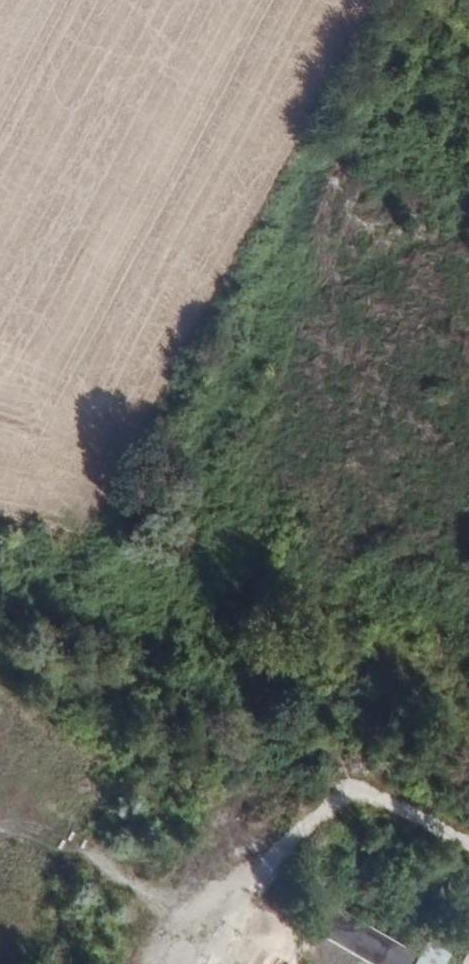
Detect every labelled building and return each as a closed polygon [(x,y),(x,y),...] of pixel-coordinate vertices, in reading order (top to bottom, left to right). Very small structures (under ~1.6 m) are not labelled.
[(362,963),(410,963),(415,956),(327,902),(309,931),(362,963)] [(450,954),(426,940),(415,956),(410,963),(443,963),(450,954)]
